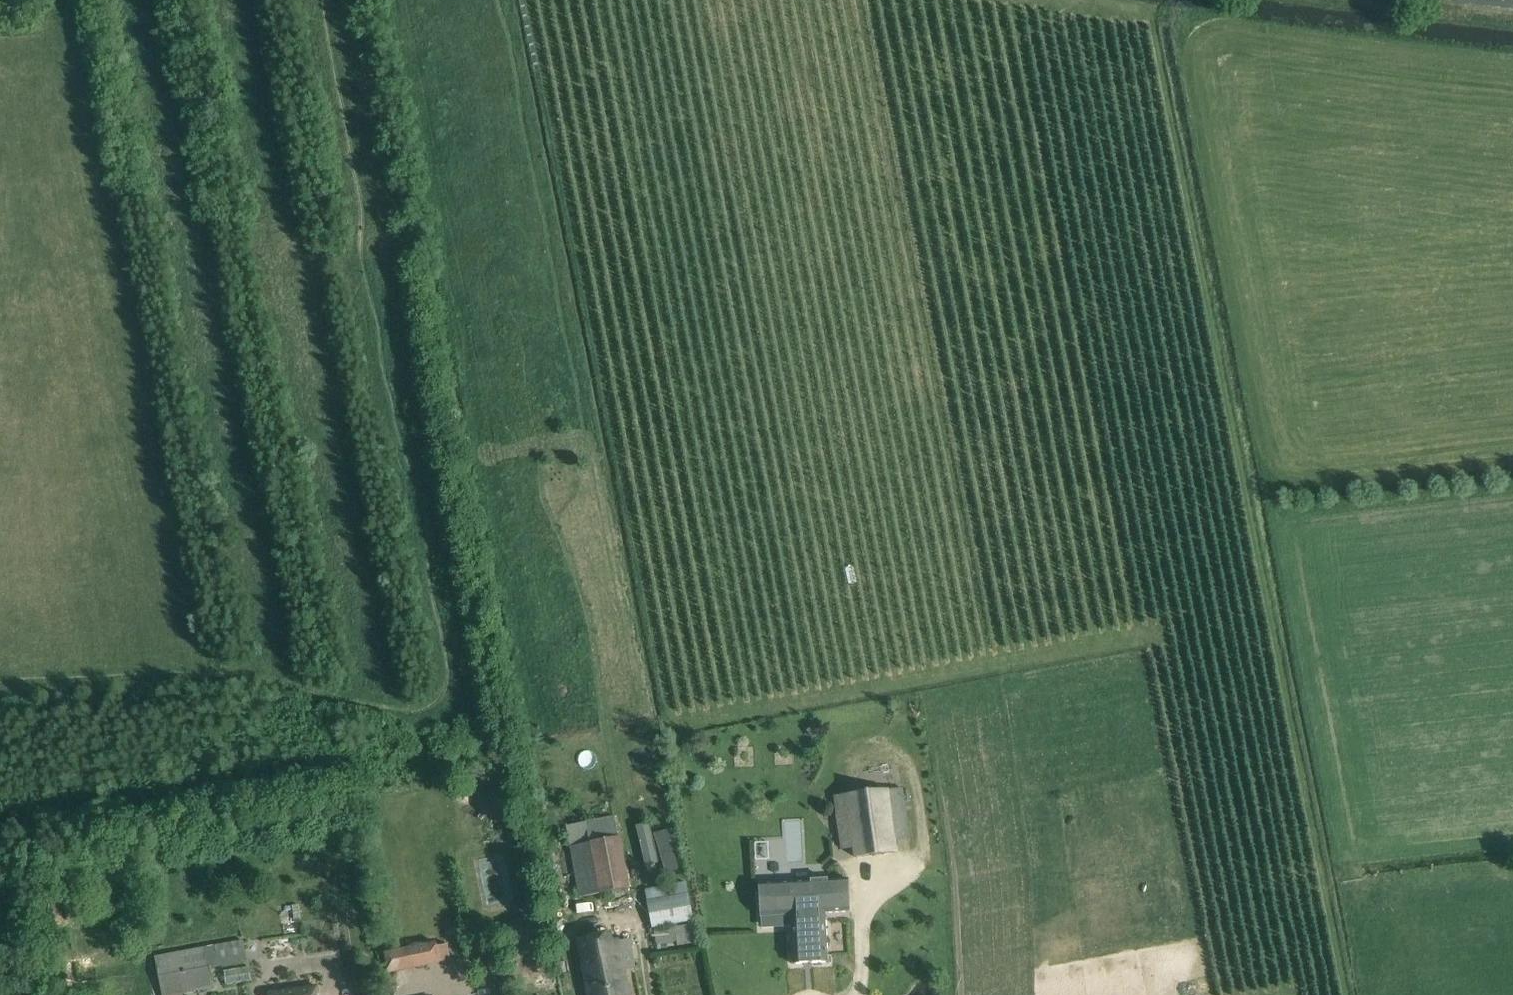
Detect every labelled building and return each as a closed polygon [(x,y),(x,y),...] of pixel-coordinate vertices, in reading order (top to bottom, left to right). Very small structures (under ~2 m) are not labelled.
[(890,806),(904,804),(902,787),(835,796),(842,849),(854,847),(855,857),(897,852),(890,806)] [(580,898),(627,889),(614,816),(567,824),(580,898)] [(666,829),(653,832),(650,821),(634,826),(650,880),(679,871),(666,829)] [(760,883),(762,916),(790,915),(793,964),(828,962),(826,913),(849,912),(847,878),(827,879),(827,891),(812,892),(812,880),(760,883)] [(691,919),(684,884),(647,891),(654,927),(691,919)] [(692,924),(655,931),(657,945),(677,942),(678,945),(695,941),(692,924)] [(577,941),(585,979),(589,994),(629,994),(624,970),(636,968),(630,941),(604,946),(602,936),(577,941)] [(438,937),(387,947),(391,965),(450,953),(448,941),(439,942),(438,937)] [(212,967),(248,960),(244,940),(158,955),(165,994),(216,985),(212,967)] [(268,993),(269,994),(314,994),(315,994),(314,987),(268,993)]
